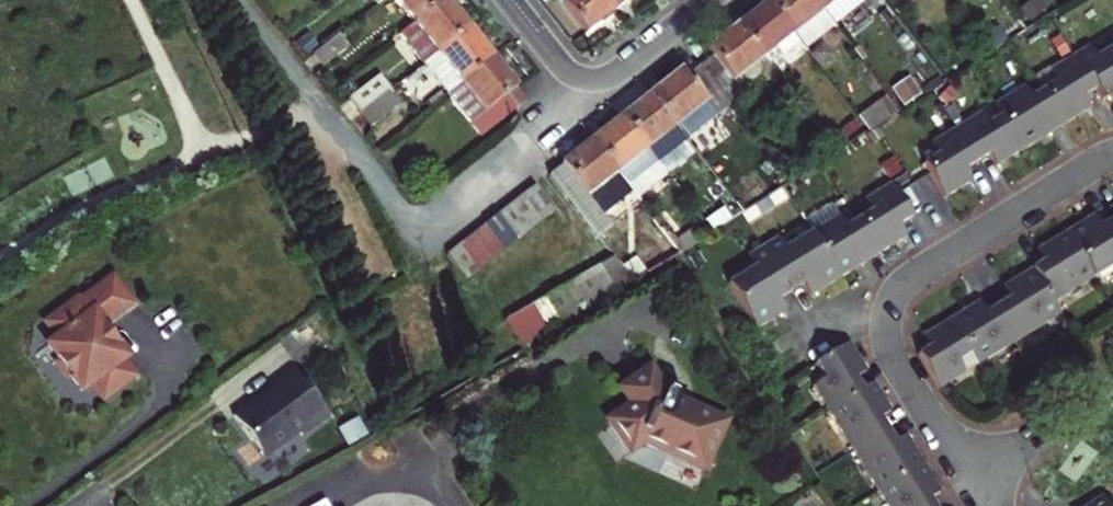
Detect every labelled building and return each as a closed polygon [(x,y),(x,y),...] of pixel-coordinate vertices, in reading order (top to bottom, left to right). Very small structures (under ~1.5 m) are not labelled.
[(414,22),(443,0),(397,0),(414,22)] [(468,25),(456,10),(448,0),(443,0),(414,22),(401,31),(423,59),(468,25)] [(603,0),(566,0),(559,5),(582,35),(597,23),(612,12),(603,0)] [(612,12),(625,1),(626,0),(603,0),(612,12)] [(728,24),(754,56),(783,33),(757,0),(741,13),(728,24)] [(808,0),(758,0),(757,0),(783,33),(814,8),(808,0)] [(814,8),(823,20),(849,0),(808,0),(814,8)] [(862,11),(876,0),(853,0),(862,11)] [(1038,0),(1032,0),(1019,10),(1031,25),(1047,12),(1038,0)] [(794,46),(825,21),(823,20),(814,8),(783,33),(794,46)] [(733,93),(723,80),(754,56),(728,24),(709,38),(697,48),(703,55),(691,65),(726,108),(738,99),(733,93)] [(446,88),(491,54),(479,39),(468,25),(423,59),(446,88)] [(311,53),(323,68),(349,47),(338,32),(318,47),(311,53)] [(311,53),(318,47),(308,33),(296,43),(306,57),(311,53)] [(1070,55),(1059,37),(1049,43),(1060,61),(1070,55)] [(1095,58),(1089,48),(1073,58),(1095,92),(1100,102),(1107,99),(1112,95),(1112,46),(1095,58)] [(525,98),(515,85),(506,73),(491,54),(446,88),(481,133),(516,105),(525,98)] [(754,56),(723,80),(733,93),(764,69),(754,56)] [(1023,88),(993,106),(1000,117),(986,126),(980,115),(930,144),(937,156),(921,165),(943,200),(957,191),(971,183),(964,171),(988,157),(995,169),(1009,161),(1034,145),(1065,126),(1091,111),(1084,98),(1095,92),(1073,58),(1049,72),(1056,83),(1029,99),(1023,88)] [(712,119),(726,108),(691,65),(677,76),(673,69),(664,76),(644,92),(674,130),(683,142),(712,119)] [(344,92),(358,109),(389,85),(391,83),(377,66),(344,92)] [(911,79),(892,91),(903,108),(922,96),(911,79)] [(400,100),(389,85),(358,109),(369,124),(400,100)] [(674,130),(644,92),(627,105),(614,115),(654,165),(676,147),(667,136),(674,130)] [(859,117),(870,132),(897,115),(884,97),(859,117)] [(665,178),(654,165),(614,115),(598,128),(584,139),(635,202),(665,178)] [(605,226),(635,202),(584,139),(570,150),(555,162),(558,166),(545,176),(596,240),(609,230),(605,226)] [(901,174),(892,159),(879,167),(888,181),(901,174)] [(554,210),(534,184),(522,193),(543,219),(553,211),(554,210)] [(904,240),(897,228),(911,219),(890,185),(864,201),(871,211),(844,228),(831,206),(806,222),(812,233),(784,251),(777,238),(747,258),(754,268),(728,285),(756,332),(771,323),(786,314),(778,302),(803,286),(810,298),(826,289),(855,270),(888,250),(904,240)] [(532,228),(543,219),(522,193),(521,194),(511,202),(532,228)] [(520,237),(532,228),(511,202),(499,212),(520,237)] [(702,225),(709,234),(728,220),(720,210),(702,225)] [(510,245),(520,237),(499,212),(489,220),(510,245)] [(1051,302),(1112,267),(1112,218),(1098,226),(1092,217),(1078,226),(1046,245),(1036,252),(1042,262),(1016,279),(1003,287),(1010,298),(986,313),(979,302),(969,308),(932,331),(923,336),(930,348),(917,355),(939,392),(964,377),(956,363),(970,355),(979,369),(1062,321),(1051,302)] [(510,245),(489,220),(479,228),(499,253),(510,245)] [(488,262),(499,253),(479,228),(469,236),(468,237),(488,262)] [(477,271),(488,262),(468,237),(456,246),(477,271)] [(616,265),(630,282),(643,274),(628,255),(616,265)] [(618,290),(630,282),(616,265),(609,256),(597,263),(618,290)] [(586,270),(584,271),(604,298),(618,290),(597,263),(586,270)] [(572,278),(593,305),(604,298),(584,271),(575,277),(572,278)] [(87,389),(98,404),(132,379),(121,364),(126,360),(118,349),(103,330),(133,307),(110,276),(77,301),(75,299),(39,325),(51,340),(42,347),(54,363),(52,365),(65,383),(68,381),(78,396),(87,389)] [(561,285),(582,311),(593,305),(572,278),(561,285)] [(570,318),(582,311),(561,285),(549,292),(570,318)] [(570,318),(549,292),(537,299),(558,325),(570,318)] [(544,333),(558,325),(537,299),(526,306),(523,307),(544,333)] [(511,315),(532,340),(544,333),(523,307),(511,315)] [(816,366),(824,380),(812,388),(886,505),(932,505),(929,500),(942,492),(935,482),(914,448),(907,437),(894,445),(880,423),(893,415),(888,406),(874,383),(861,392),(854,380),(867,372),(858,358),(850,345),(816,366)] [(667,386),(663,384),(651,364),(613,389),(628,411),(603,426),(627,463),(645,451),(669,397),(677,401),(679,397),(682,390),(668,383),(667,386)] [(232,420),(260,458),(268,459),(298,436),(300,439),(327,420),(293,374),(267,392),(269,395),(263,400),(257,405),(255,402),(232,420)] [(677,401),(669,397),(645,451),(670,462),(705,479),(731,422),(679,397),(677,401)] [(368,436),(358,419),(337,431),(348,449),(368,436)] [(1101,497),(1087,505),(1086,505),(1106,505),(1101,497)]
